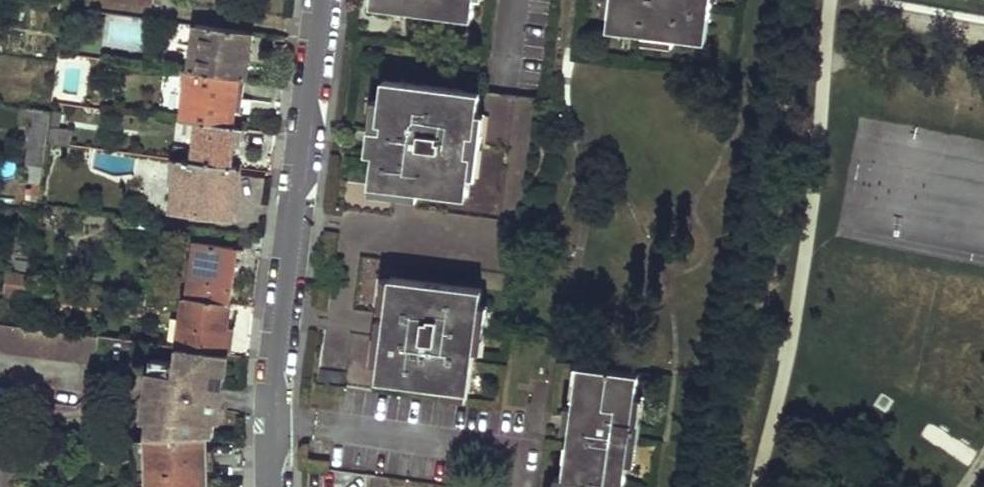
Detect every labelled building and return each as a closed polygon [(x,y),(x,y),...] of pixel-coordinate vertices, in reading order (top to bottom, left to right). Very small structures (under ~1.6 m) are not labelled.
[(372,5),(474,19),(476,0),(372,0),(372,5)] [(611,27),(709,40),(714,0),(615,0),(611,27)] [(197,24),(191,70),(246,77),(249,57),(243,56),(247,30),(232,28),(197,24)] [(247,30),(243,56),(249,57),(253,30),(247,30)] [(189,70),(183,120),(189,121),(198,122),(230,126),(233,110),(235,97),(243,98),(246,77),(191,70),(189,70)] [(370,127),(367,151),(374,152),(370,183),(467,196),(481,90),(385,77),(378,128),(370,127)] [(235,97),(233,110),(244,112),(246,98),(243,98),(235,97)] [(37,110),(32,160),(44,162),(47,141),(51,112),(37,110)] [(59,114),(51,112),(47,141),(72,145),(74,129),(57,127),(59,114)] [(189,121),(188,132),(196,133),(198,122),(189,121)] [(196,133),(193,162),(230,167),(233,141),(242,142),(243,128),(230,126),(198,122),(196,133)] [(177,159),(171,210),(231,218),(234,194),(226,193),(230,167),(193,162),(177,159)] [(32,160),(29,183),(42,184),(44,162),(32,160)] [(230,167),(226,193),(234,194),(238,168),(230,167)] [(34,189),(31,211),(38,212),(41,190),(34,189)] [(198,242),(190,297),(231,302),(235,273),(231,273),(233,249),(234,247),(198,242)] [(233,249),(231,273),(235,273),(239,274),(242,250),(233,249)] [(6,273),(3,294),(16,295),(17,287),(19,275),(6,273)] [(19,275),(17,287),(34,290),(36,277),(19,275)] [(400,278),(386,378),(474,390),(487,290),(400,278)] [(39,292),(35,313),(41,314),(45,294),(39,292)] [(182,318),(178,347),(179,347),(228,354),(231,332),(227,332),(231,302),(190,297),(185,296),(182,318)] [(176,318),(172,346),(178,347),(182,318),(176,318)] [(0,323),(0,350),(97,364),(101,337),(0,323)] [(228,354),(179,347),(176,373),(153,369),(146,420),(150,420),(147,436),(175,436),(207,435),(208,419),(212,419),(216,418),(218,416),(220,412),(221,407),(228,354)] [(623,482),(632,484),(638,442),(647,444),(650,421),(641,420),(648,375),(586,365),(568,475),(560,474),(558,486),(622,486),(623,482)] [(175,436),(147,436),(147,486),(155,485),(166,485),(208,485),(207,435),(175,436)] [(9,451),(0,450),(0,464),(7,465),(8,458),(9,451)]
